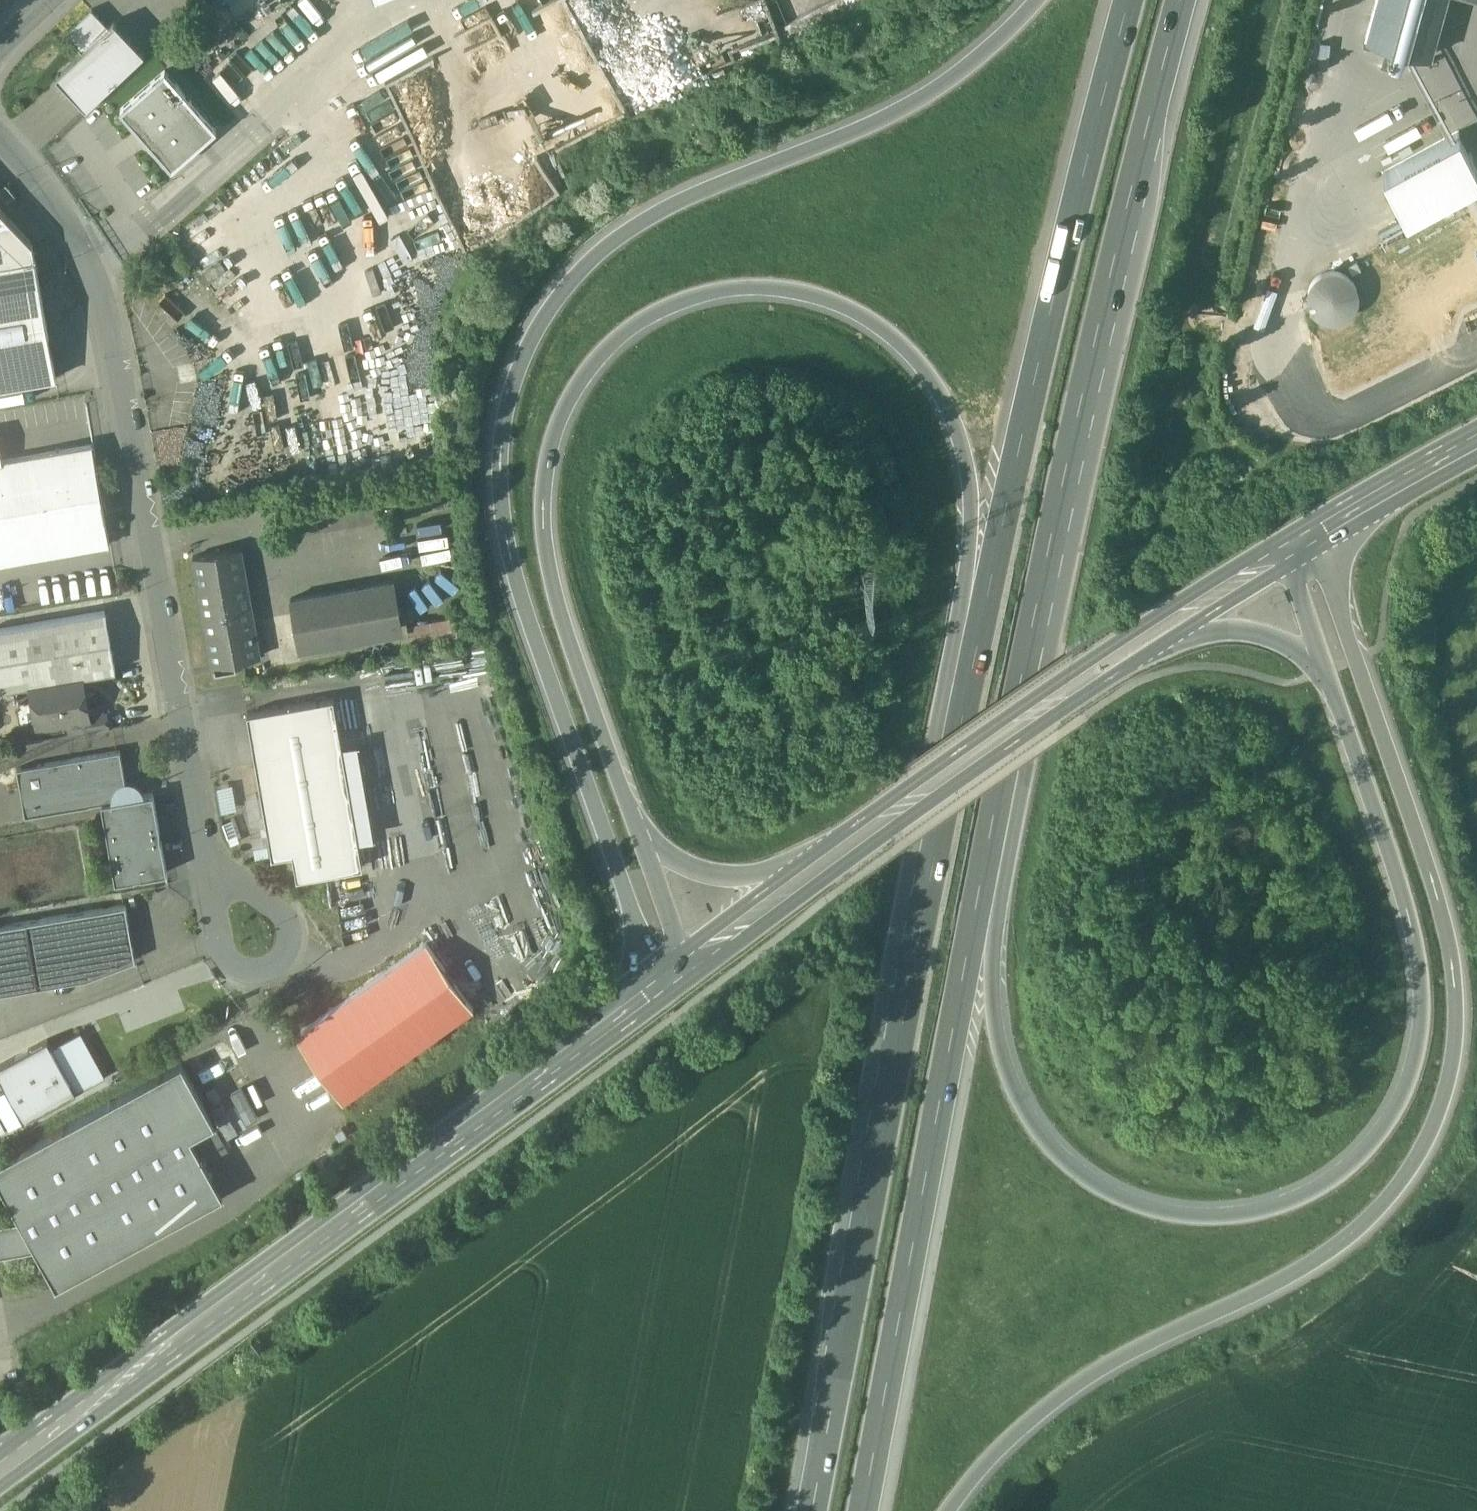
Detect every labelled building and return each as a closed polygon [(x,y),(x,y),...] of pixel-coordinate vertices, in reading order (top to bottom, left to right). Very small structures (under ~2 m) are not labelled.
[(1366,39),(1432,57),(1448,0),(1377,0),(1366,39)] [(92,9),(66,34),(82,51),(108,26),(92,9)] [(82,51),(56,76),(87,108),(145,53),(114,21),(108,26),(82,51)] [(216,129),(165,71),(122,109),(172,167),(216,129)] [(357,92),(357,109),(390,108),(389,91),(357,92)] [(1384,174),(1406,214),(1476,175),(1476,165),(1459,132),(1384,174)] [(1406,214),(1414,228),(1443,213),(1476,194),(1476,175),(1406,214)] [(6,185),(0,189),(0,194),(8,203),(16,197),(6,185)] [(0,210),(0,265),(35,259),(32,244),(0,210)] [(0,265),(0,388),(56,378),(35,259),(0,265)] [(1342,322),(1351,317),(1357,309),(1360,299),(1359,289),(1353,280),(1345,273),(1335,271),(1325,272),(1316,277),(1309,285),(1307,295),(1308,306),(1313,315),(1322,321),(1332,324),(1342,322)] [(0,461),(0,534),(104,516),(92,445),(2,461),(0,461)] [(110,545),(104,516),(0,534),(0,564),(110,545)] [(241,549),(193,557),(212,665),(260,657),(241,549)] [(395,581),(290,599),(298,642),(402,624),(395,581)] [(0,629),(0,690),(15,687),(15,688),(31,685),(82,676),(115,670),(105,611),(0,629)] [(82,676),(31,685),(38,726),(69,720),(85,717),(85,713),(83,702),(86,698),(82,676)] [(334,698),(247,713),(272,856),(293,853),(297,878),(363,866),(334,698)] [(105,710),(85,713),(85,717),(69,720),(72,735),(108,728),(105,710)] [(120,751),(17,769),(25,816),(90,805),(90,804),(102,801),(106,824),(107,827),(106,828),(116,881),(136,878),(135,877),(142,876),(142,877),(167,872),(162,841),(161,841),(159,833),(160,833),(153,793),(144,795),(143,791),(141,788),(134,783),(130,782),(126,783),(120,751)] [(0,926),(0,992),(88,977),(135,958),(126,904),(0,926)] [(427,941),(297,1035),(344,1100),(474,1007),(427,941)] [(52,1047),(77,1093),(102,1079),(77,1034),(52,1047)] [(0,1067),(0,1078),(24,1122),(77,1093),(52,1047),(48,1041),(0,1067)] [(182,1063),(0,1163),(0,1184),(20,1220),(35,1247),(57,1287),(223,1195),(191,1137),(215,1123),(182,1063)] [(217,1127),(196,1139),(208,1160),(229,1149),(217,1127)] [(0,1224),(0,1254),(35,1247),(20,1220),(0,1224)]
